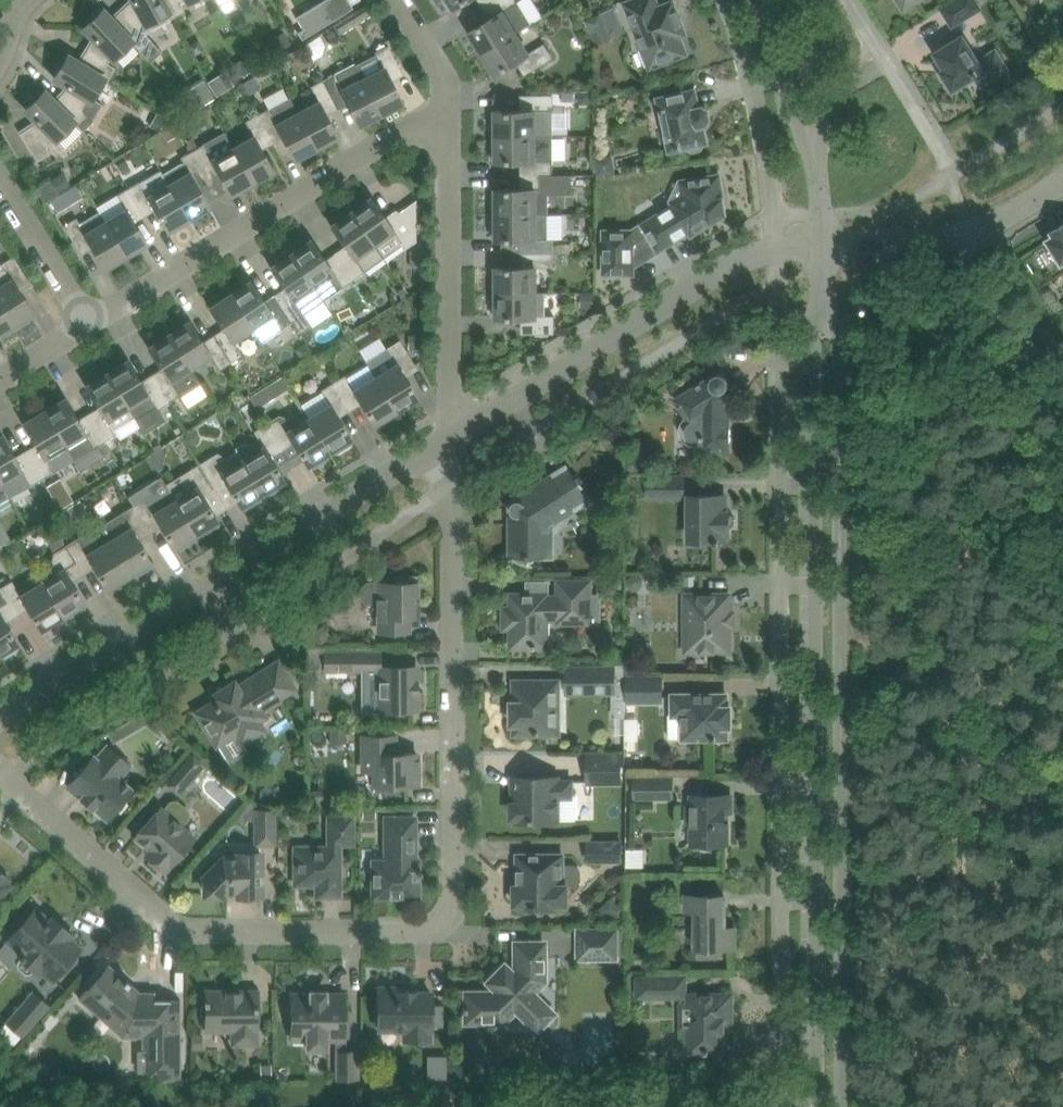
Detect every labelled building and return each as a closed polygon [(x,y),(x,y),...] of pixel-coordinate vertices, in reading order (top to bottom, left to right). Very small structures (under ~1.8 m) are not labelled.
[(112,19),(132,40),(132,41),(151,60),(162,50),(147,33),(151,29),(148,23),(168,12),(172,18),(172,17),(163,0),(132,0),(112,18),(112,19)] [(172,17),(185,10),(181,3),(187,0),(163,0),(172,17)] [(225,13),(237,7),(234,0),(217,0),(225,13)] [(349,0),(326,0),(297,18),(304,30),(298,33),(302,39),(353,7),(349,0)] [(517,32),(532,23),(518,0),(494,0),(488,4),(495,15),(470,31),(484,53),(517,32)] [(681,23),(673,2),(659,7),(656,0),(634,0),(626,3),(651,66),(686,53),(679,35),(685,33),(681,23)] [(979,7),(975,0),(958,0),(944,8),(953,23),(979,7)] [(342,33),(373,13),(367,5),(336,24),(342,33)] [(599,43),(627,34),(618,6),(590,15),(599,43)] [(112,19),(112,18),(103,9),(100,11),(98,9),(88,18),(91,21),(84,27),(94,37),(79,62),(108,80),(116,67),(108,62),(113,57),(114,58),(132,41),(132,40),(112,19)] [(529,71),(552,56),(545,44),(530,54),(517,32),(484,53),(497,74),(522,59),(529,71)] [(1006,67),(996,51),(978,61),(963,36),(937,52),(947,68),(941,72),(953,92),(977,77),(981,83),(1006,67)] [(388,46),(377,51),(385,67),(364,78),(382,113),(403,102),(390,76),(401,70),(388,46)] [(103,103),(93,97),(104,78),(108,80),(79,62),(68,55),(66,58),(63,56),(56,68),(59,69),(55,77),(68,85),(65,90),(55,100),(54,101),(74,121),(83,131),(95,119),(94,118),(103,103)] [(364,78),(356,62),(323,79),(336,103),(347,98),(360,124),(382,113),(364,78)] [(238,81),(230,68),(211,80),(220,93),(238,81)] [(324,109),(336,103),(323,79),(311,85),(320,101),(299,112),(317,146),(338,135),(324,109)] [(57,139),(74,121),(54,101),(55,100),(45,90),(42,93),(39,90),(30,100),(33,102),(26,109),(37,120),(33,124),(20,132),(37,161),(51,152),(47,146),(56,138),(57,139)] [(695,90),(674,95),(659,98),(671,149),(688,145),(688,148),(693,150),(701,149),(704,144),(703,142),(706,141),(703,124),(707,123),(710,118),(708,109),(703,106),(699,108),(695,90)] [(554,112),(554,110),(553,95),(526,95),(526,109),(497,109),(497,112),(493,112),(493,129),(497,129),(497,135),(554,135),(554,133),(554,112)] [(299,112),(290,96),(258,114),(271,138),(282,132),(295,158),(317,146),(299,112)] [(260,144),(271,138),(258,114),(246,120),(255,136),(234,148),(253,181),(274,170),(260,144)] [(253,181),(234,148),(224,131),(204,142),(204,144),(193,150),(206,174),(217,168),(231,193),(253,181)] [(554,174),(554,135),(497,135),(497,141),(493,141),(493,158),(497,158),(497,161),(526,160),(526,174),(554,174)] [(195,180),(206,174),(193,150),(181,156),(184,162),(164,173),(189,217),(210,205),(195,180)] [(596,159),(599,177),(617,174),(614,156),(596,159)] [(164,173),(161,168),(129,187),(143,211),(153,204),(168,230),(189,217),(164,173)] [(549,193),(561,193),(574,193),(573,174),(554,174),(526,174),(526,188),(497,188),(497,191),(493,191),(493,207),(497,207),(497,213),(536,213),(548,212),(549,212),(549,193)] [(676,205),(644,224),(659,249),(690,229),(692,233),(711,221),(712,222),(720,217),(725,206),(723,197),(722,197),(722,193),(724,190),(722,180),(719,178),(719,175),(683,181),(674,201),(676,205)] [(56,192),(49,182),(39,188),(45,199),(56,192)] [(132,217),(143,211),(129,187),(117,194),(127,209),(107,221),(106,221),(126,254),(147,242),(132,217)] [(362,198),(349,208),(385,257),(403,244),(405,247),(416,239),(416,201),(388,221),(371,197),(364,202),(362,198)] [(385,257),(349,208),(336,217),(339,220),(332,225),(349,249),(339,256),(354,278),(385,257)] [(106,221),(107,221),(101,211),(80,224),(77,218),(65,225),(79,248),(90,242),(105,267),(126,254),(106,221)] [(548,238),(548,212),(536,213),(497,213),(497,219),(493,219),(493,236),(498,236),(498,239),(527,239),(527,252),(554,252),(554,238),(548,238)] [(1053,230),(1055,235),(1049,239),(1062,261),(1062,223),(1053,230)] [(607,249),(607,271),(632,271),(632,228),(606,228),(607,249)] [(312,239),(305,244),(302,241),(289,249),(324,300),(354,278),(339,256),(328,263),(312,239)] [(324,300),(289,249),(276,258),(279,262),(272,267),(288,291),(278,298),(293,320),(301,332),(312,324),(304,313),(324,300)] [(537,291),(536,266),(554,266),(554,252),(527,252),(527,266),(498,266),(498,269),(493,269),(493,286),(498,286),(498,291),(537,291)] [(33,312),(18,287),(28,280),(14,257),(3,264),(5,267),(0,270),(0,304),(15,328),(28,320),(26,316),(33,312)] [(251,280),(231,294),(253,326),(263,341),(293,320),(278,298),(267,305),(251,280)] [(545,292),(537,292),(537,291),(498,291),(498,298),(493,298),(494,314),(498,314),(498,317),(527,317),(527,332),(554,332),(554,319),(546,319),(545,292)] [(253,326),(231,294),(211,307),(227,332),(217,338),(232,361),(243,354),(233,339),(253,326)] [(0,304),(0,334),(2,336),(15,328),(0,304)] [(190,321),(170,334),(191,366),(211,353),(220,368),(232,361),(217,338),(206,345),(190,321)] [(190,367),(191,366),(170,334),(168,335),(166,331),(154,339),(157,342),(149,347),(165,371),(155,378),(169,401),(199,382),(190,367)] [(403,371),(415,364),(400,341),(367,361),(376,377),(396,409),(418,396),(403,371)] [(128,360),(108,372),(128,405),(135,416),(136,418),(156,405),(158,408),(169,401),(155,378),(144,385),(128,360)] [(115,429),(135,416),(128,405),(108,372),(87,385),(102,410),(92,416),(106,440),(107,439),(117,433),(115,429)] [(716,374),(677,398),(690,420),(689,421),(688,423),(688,425),(688,427),(688,429),(688,431),(689,433),(691,434),(692,436),(694,437),(696,438),(698,438),(700,438),(702,437),(702,449),(729,449),(729,442),(731,442),(731,425),(729,425),(729,417),(729,381),(729,380),(728,378),(728,376),(727,375),(725,374),(724,373),(722,373),(721,373),(719,373),(717,373),(716,374)] [(396,409),(376,377),(355,390),(346,374),(334,382),(348,405),(359,398),(375,423),(396,409)] [(258,405),(291,387),(285,375),(252,393),(258,405)] [(336,412),(348,405),(334,382),(322,389),(331,404),(310,417),(330,450),(335,447),(337,451),(351,442),(349,439),(352,437),(336,412)] [(106,440),(92,416),(81,423),(66,398),(46,410),(74,459),(99,444),(106,440)] [(46,410),(25,423),(39,448),(29,454),(43,478),(74,459),(46,410)] [(330,450),(310,417),(304,421),(281,415),(267,423),(281,446),(293,439),(308,464),(311,462),(313,466),(327,457),(324,454),(330,450)] [(270,453),(281,446),(267,423),(255,430),(264,445),(259,448),(251,442),(246,442),(237,447),(243,458),(263,491),(269,488),(271,492),(284,483),(282,480),(285,478),(270,453)] [(0,437),(0,478),(11,496),(43,478),(29,454),(18,460),(3,435),(0,437)] [(212,456),(200,464),(215,487),(226,480),(241,505),(244,503),(246,506),(260,498),(258,495),(263,491),(243,458),(238,461),(220,452),(212,456)] [(203,494),(215,487),(200,464),(187,472),(185,494),(177,499),(197,532),(202,529),(204,532),(217,524),(215,521),(218,519),(203,494)] [(559,518),(560,515),(572,507),(573,509),(588,500),(579,485),(568,466),(552,475),(554,477),(542,485),(525,496),(528,501),(526,502),(524,500),(522,499),(519,499),(516,499),(514,501),(513,503),(512,505),(512,508),(513,511),(514,513),(512,515),(512,522),(512,554),(513,554),(513,551),(527,551),(527,557),(528,558),(529,559),(530,559),(531,558),(531,557),(531,553),(552,553),(552,528),(554,526),(556,523),(558,521),(559,518)] [(684,495),(684,477),(650,477),(650,495),(684,495)] [(2,480),(0,478),(0,502),(9,497),(11,496),(2,480)] [(197,532),(177,499),(176,497),(170,488),(160,494),(153,493),(146,498),(134,505),(148,528),(159,521),(175,546),(177,544),(179,548),(194,539),(191,536),(197,532)] [(734,515),(730,513),(730,512),(726,512),(726,494),(691,494),(691,539),(715,539),(715,542),(720,542),(720,539),(726,539),(726,535),(730,535),(730,527),(734,526),(736,522),(736,518),(734,515)] [(136,535),(148,528),(134,505),(101,525),(110,540),(130,573),(135,570),(137,574),(151,565),(149,562),(151,560),(136,535)] [(130,573),(110,540),(102,545),(92,530),(67,546),(81,569),(93,562),(108,587),(130,573)] [(70,576),(81,569),(67,546),(54,554),(52,569),(58,572),(43,582),(63,614),(69,611),(71,615),(84,606),(82,603),(85,601),(70,576)] [(397,582),(379,582),(366,582),(361,587),(361,598),(366,603),(380,603),(380,631),(409,630),(409,616),(417,616),(417,577),(397,577),(397,582)] [(63,614),(43,582),(22,595),(12,579),(0,587),(15,610),(26,603),(41,628),(63,614)] [(507,614),(507,616),(507,618),(507,620),(508,622),(509,624),(511,625),(513,627),(513,641),(525,641),(525,646),(547,646),(547,639),(550,639),(550,621),(547,621),(547,617),(560,617),(560,621),(591,621),(602,621),(603,593),(590,593),(590,580),(560,580),(560,596),(547,596),(547,593),(512,594),(512,607),(511,608),(509,610),(508,612),(507,614)] [(15,610),(0,587),(0,653),(2,652),(4,655),(17,647),(15,644),(18,642),(3,617),(15,610)] [(730,594),(708,594),(687,594),(687,650),(730,650),(730,594)] [(326,652),(326,668),(364,668),(365,709),(380,709),(385,709),(385,713),(399,713),(399,709),(417,709),(417,706),(420,706),(420,695),(417,695),(417,665),(404,665),(404,661),(393,661),(393,665),(381,665),(381,653),(326,652)] [(263,706),(294,687),(278,662),(238,687),(234,681),(213,695),(215,697),(199,707),(201,710),(198,712),(217,742),(236,730),(242,740),(263,727),(258,720),(268,714),(263,706)] [(587,667),(587,691),(616,691),(616,717),(626,717),(626,667),(587,667)] [(661,699),(661,677),(630,677),(630,700),(661,699)] [(559,732),(559,680),(537,681),(515,680),(515,701),(513,701),(513,722),(516,723),(516,733),(559,732)] [(730,724),(730,706),(727,706),(727,694),(705,694),(686,694),(682,698),(678,694),(674,694),(674,713),(669,713),(669,737),(713,736),(713,737),(717,737),(717,736),(727,736),(727,724),(730,724)] [(120,738),(153,718),(147,709),(115,728),(120,738)] [(417,752),(397,752),(397,735),(364,735),(364,769),(375,769),(375,790),(398,790),(398,783),(418,783),(417,752)] [(118,777),(129,764),(108,745),(97,758),(94,756),(68,785),(93,806),(94,805),(107,816),(115,808),(118,810),(127,800),(124,797),(132,789),(118,777)] [(190,750),(164,779),(180,793),(206,764),(190,750)] [(622,781),(622,754),(589,754),(589,781),(622,781)] [(578,796),(572,796),(572,780),(559,780),(559,776),(536,776),(514,776),(514,794),(517,794),(517,802),(513,802),(513,816),(517,816),(517,820),(577,819),(578,796)] [(674,777),(635,777),(635,794),(674,794),(674,777)] [(731,794),(694,794),(694,805),(690,805),(690,823),(694,823),(694,843),(704,843),(704,846),(717,846),(717,843),(727,843),(727,838),(730,838),(730,827),(727,827),(727,823),(725,823),(725,811),(731,811),(731,794)] [(181,856),(187,848),(187,845),(194,836),(182,826),(190,816),(191,809),(182,801),(171,802),(164,810),(161,808),(151,819),(137,835),(153,849),(148,854),(165,869),(177,855),(181,856)] [(275,842),(274,809),(257,810),(257,842),(275,842)] [(340,894),(340,842),(353,842),(353,816),(334,816),(330,820),(330,846),(296,847),(296,883),(318,883),(318,894),(340,894)] [(415,817),(387,817),(387,860),(375,860),(374,872),(375,894),(389,894),(391,896),(402,896),(404,894),(418,894),(418,872),(422,872),(422,868),(418,868),(418,860),(415,860),(415,817)] [(622,841),(589,841),(589,859),(622,859),(622,841)] [(629,864),(646,865),(646,848),(629,848),(629,864)] [(261,895),(261,852),(239,852),(239,856),(223,856),(203,877),(205,879),(206,893),(219,893),(222,895),(227,889),(239,889),(239,895),(261,895)] [(576,863),(563,863),(563,854),(519,854),(519,871),(519,884),(516,884),(516,886),(513,890),(513,897),(516,900),(516,903),(519,903),(519,906),(563,906),(563,903),(568,903),(568,884),(578,884),(582,879),(582,870),(576,863)] [(9,885),(5,882),(9,878),(0,870),(0,895),(9,885)] [(725,894),(687,894),(687,910),(697,910),(698,956),(716,956),(716,947),(735,947),(735,926),(725,926),(725,894)] [(73,934),(67,928),(53,916),(50,920),(35,908),(27,917),(22,917),(15,924),(16,929),(7,941),(21,953),(20,955),(21,956),(18,960),(19,965),(26,972),(31,971),(34,967),(42,974),(45,971),(53,979),(80,947),(70,938),(73,934)] [(618,928),(579,928),(579,958),(618,958),(618,956),(626,956),(626,928),(618,928)] [(544,981),(545,981),(544,941),(516,941),(516,968),(512,971),(505,963),(488,980),(496,988),(492,991),(466,991),(466,1005),(462,1005),(462,1020),(493,1020),(493,1019),(504,1008),(527,1008),(527,1016),(533,1022),(541,1022),(547,1016),(547,1008),(541,1002),(533,1002),(533,995),(544,984),(544,981)] [(88,988),(81,995),(82,1000),(97,1013),(102,1013),(105,1010),(118,1021),(115,1024),(125,1033),(147,1032),(147,1050),(139,1050),(139,1070),(147,1069),(147,1076),(177,1075),(177,1062),(180,1062),(180,1041),(177,1041),(177,1023),(177,999),(171,999),(152,999),(147,994),(139,994),(127,984),(130,981),(127,977),(124,981),(109,968),(90,990),(88,988)] [(685,994),(685,977),(639,977),(640,995),(685,994)] [(379,990),(379,1012),(380,1027),(406,1027),(406,1039),(430,1039),(430,1027),(432,1027),(432,1024),(432,1013),(432,1004),(431,991),(417,991),(417,990),(397,990),(393,986),(385,986),(381,990),(379,990)] [(23,1034),(49,1004),(33,990),(7,1021),(23,1034)] [(201,1006),(201,1012),(206,1017),(207,1017),(207,1028),(234,1028),(234,1042),(258,1042),(258,1028),(258,1012),(258,990),(207,991),(207,997),(205,997),(205,1002),(201,1006)] [(289,1012),(289,1019),(293,1021),(293,1028),(308,1028),(308,1037),(308,1042),(312,1046),(323,1046),(327,1042),(327,1037),(338,1037),(338,1050),(338,1076),(358,1076),(358,1050),(345,1050),(345,1037),(345,1035),(349,1035),(349,1010),(345,1010),(345,994),(327,994),(327,990),(311,990),(311,994),(308,994),(305,991),(299,991),(297,994),(292,994),(292,1009),(289,1012)] [(732,1019),(732,1012),(732,994),(690,994),(690,1004),(687,1004),(684,1008),(684,1021),(687,1024),(690,1024),(691,1050),(725,1050),(725,1019),(732,1019)] [(443,1004),(432,1004),(432,1013),(432,1024),(443,1024),(443,1004)]
